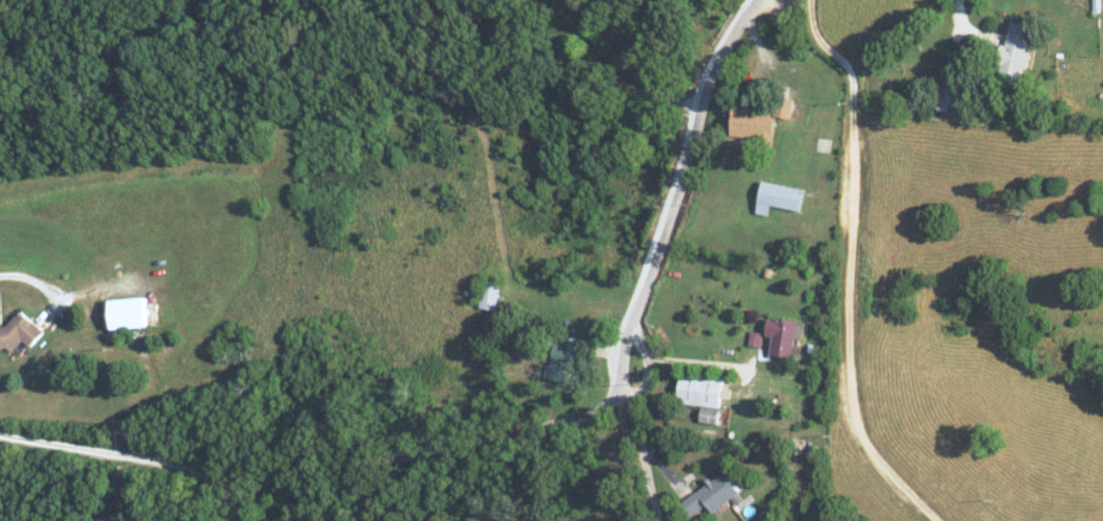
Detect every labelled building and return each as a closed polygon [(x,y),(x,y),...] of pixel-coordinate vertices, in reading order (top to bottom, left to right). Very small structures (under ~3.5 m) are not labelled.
[(1094,13),(1102,13),(1102,0),(1093,0),(1094,13)] [(1031,52),(1028,52),(1033,25),(1011,21),(1007,45),(1002,45),(996,80),(1025,85),(1031,52)] [(731,138),(773,141),(775,111),(733,108),(731,138)] [(805,190),(763,181),(756,213),(769,216),(771,206),(800,212),(805,190)] [(495,309),(499,282),(483,279),(479,306),(495,309)] [(146,296),(111,297),(112,327),(147,326),(146,296)] [(8,357),(24,338),(32,344),(44,330),(20,309),(4,329),(0,325),(0,350),(8,357)] [(807,321),(770,315),(767,335),(774,336),(772,353),(801,358),(804,341),(807,321)] [(750,344),(761,345),(763,332),(752,331),(750,344)] [(585,338),(559,333),(551,378),(576,383),(585,338)] [(680,403),(703,404),(702,421),(721,422),(723,377),(681,375),(680,403)] [(681,501),(692,516),(708,505),(713,512),(732,499),(736,505),(745,498),(726,470),(681,501)]
